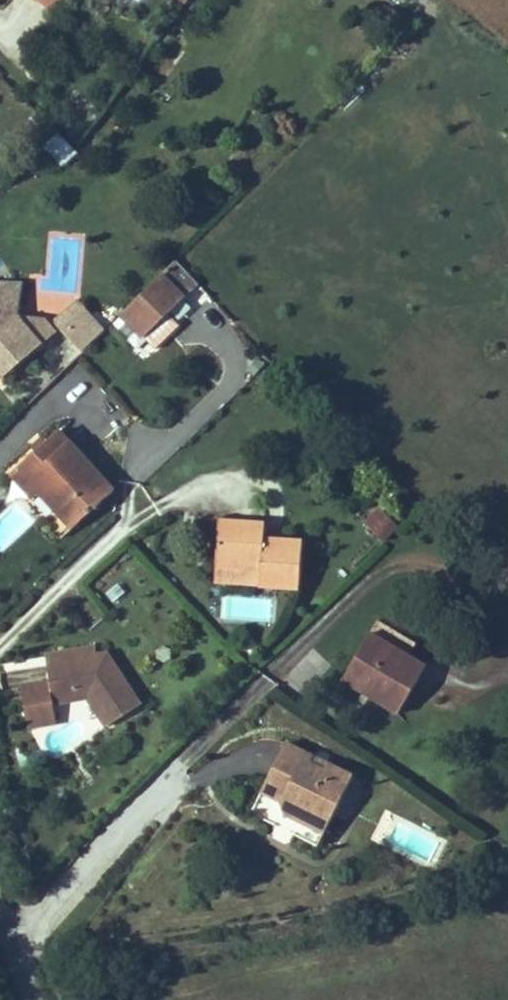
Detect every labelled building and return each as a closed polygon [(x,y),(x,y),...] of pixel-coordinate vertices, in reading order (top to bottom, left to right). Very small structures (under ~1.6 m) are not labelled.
[(37,14),(47,0),(17,0),(37,14)] [(162,3),(179,14),(188,0),(164,0),(162,3)] [(42,148),(64,166),(78,149),(55,131),(42,148)] [(124,316),(149,339),(202,283),(178,260),(164,275),(125,315),(124,316)] [(97,289),(75,312),(85,322),(108,299),(97,289)] [(34,292),(0,293),(0,316),(24,339),(36,326),(34,292)] [(125,315),(108,299),(85,322),(103,338),(124,316),(125,315)] [(1,365),(22,385),(70,333),(60,324),(36,326),(24,339),(0,316),(0,365),(1,365)] [(128,492),(66,434),(22,482),(47,505),(54,498),(91,532),(128,492)] [(377,509),(366,523),(381,535),(392,520),(377,509)] [(276,531),(229,525),(223,569),(269,575),(267,592),(306,597),(313,550),(275,545),(276,531)] [(424,638),(386,617),(357,669),(384,683),(378,694),(409,711),(436,662),(416,651),(424,638)] [(48,673),(50,684),(101,675),(99,664),(48,673)] [(384,683),(357,669),(351,679),(378,694),(384,683)] [(50,684),(53,702),(25,707),(31,743),(60,738),(57,720),(90,715),(111,746),(145,724),(111,673),(101,675),(50,684)] [(324,757),(294,743),(262,814),(330,845),(345,811),(356,816),(373,779),(338,764),(334,772),(320,766),(324,757)] [(338,764),(324,757),(320,766),(334,772),(338,764)]
